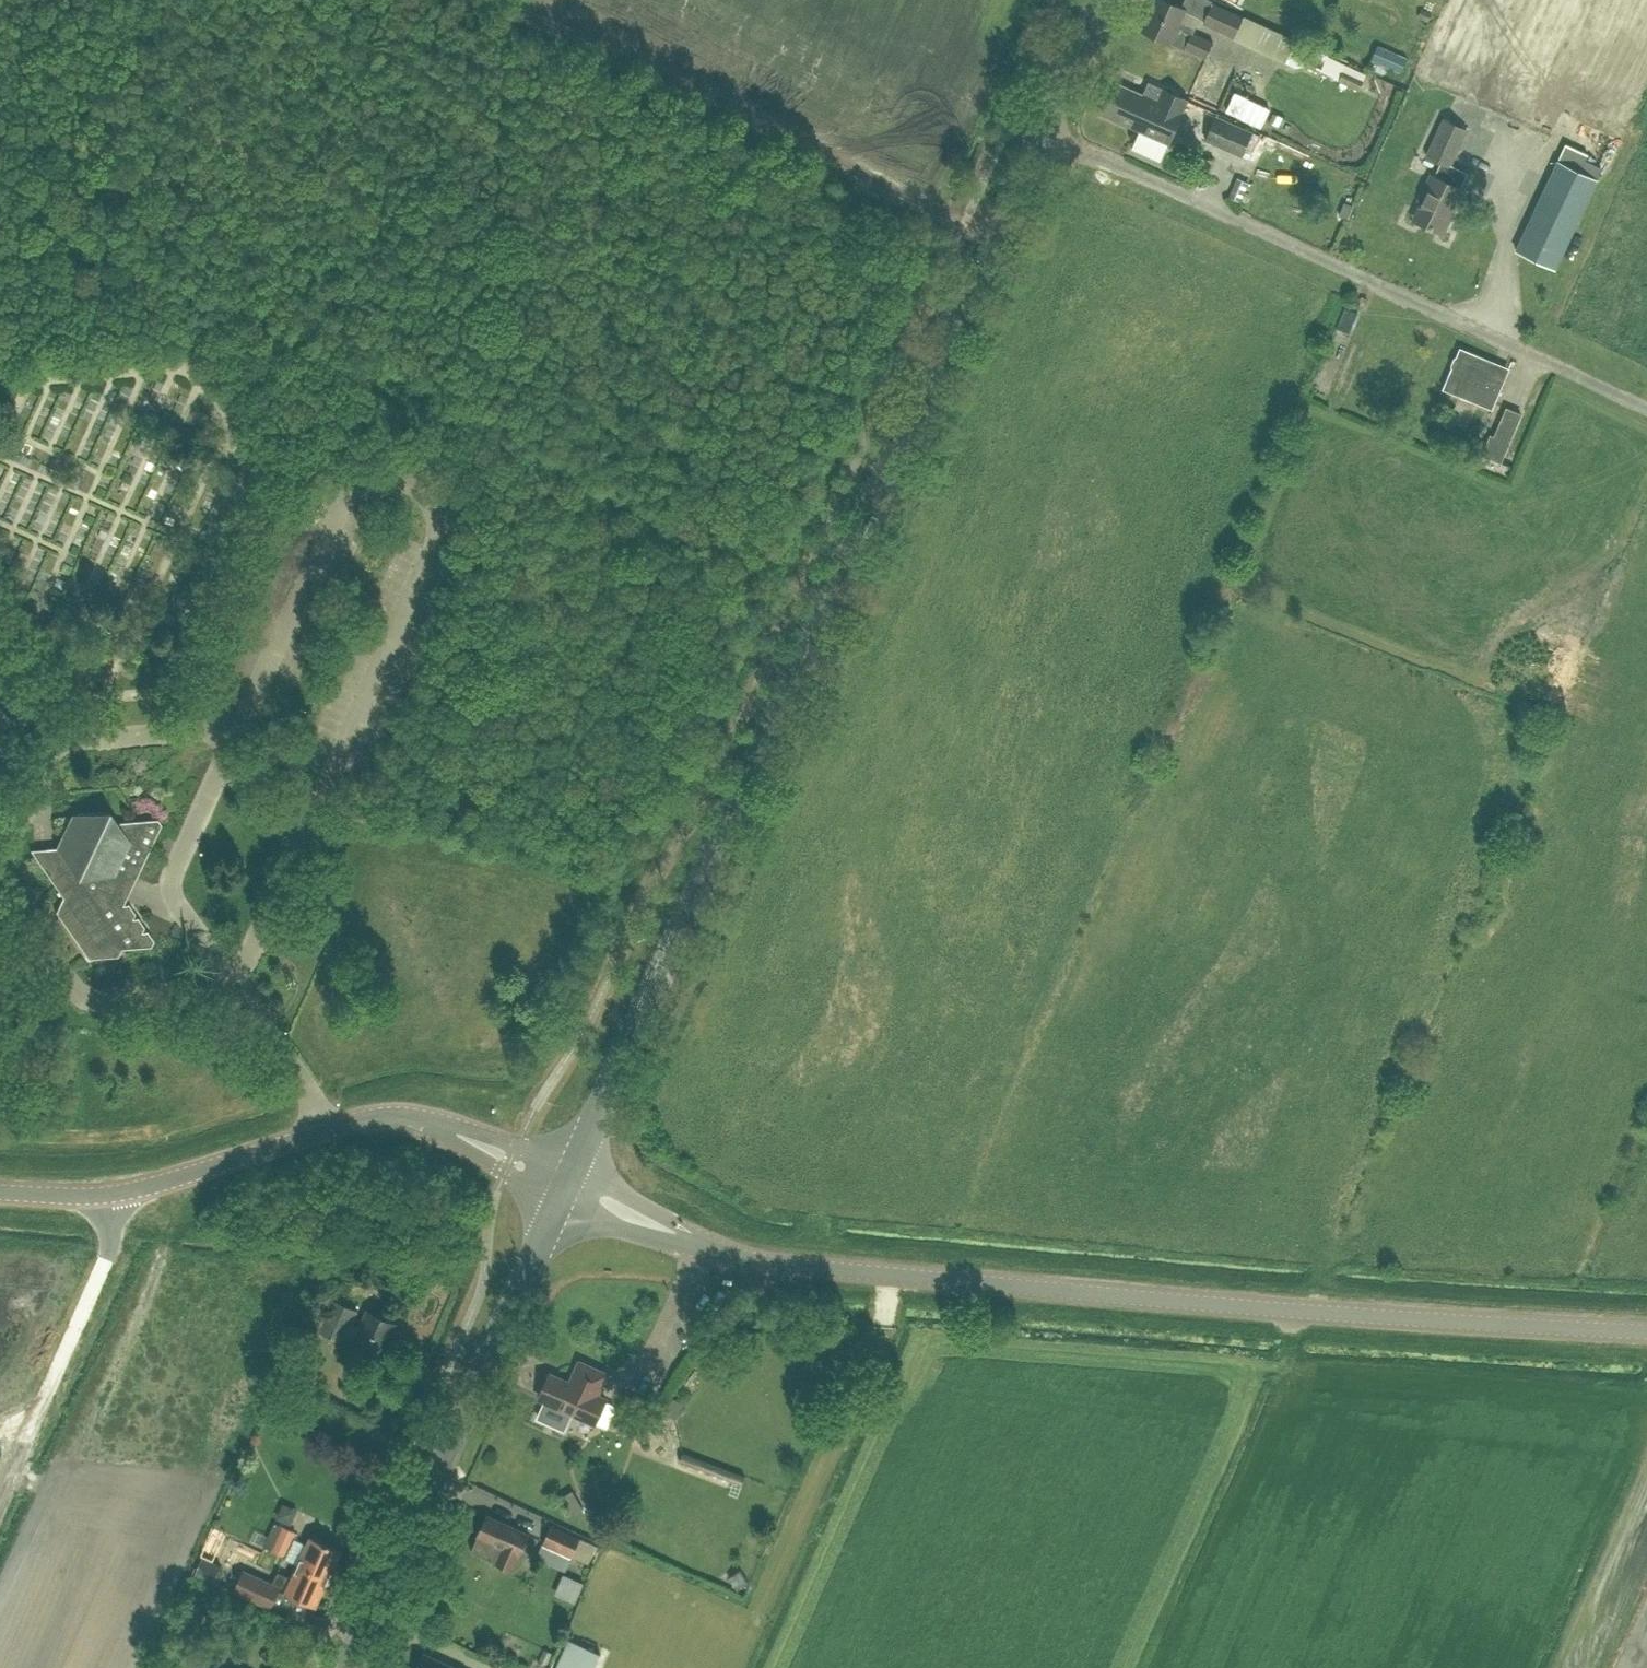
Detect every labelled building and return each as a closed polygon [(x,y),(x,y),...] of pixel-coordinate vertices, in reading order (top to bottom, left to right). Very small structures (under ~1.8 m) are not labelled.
[(1186,9),(1182,7),(1167,0),(1154,0),(1141,29),(1171,43),(1171,42),(1185,48),(1186,46),(1206,56),(1212,42),(1192,33),(1194,28),(1180,22),(1185,12),(1186,9)] [(1204,20),(1202,23),(1234,38),(1234,39),(1285,63),(1296,40),(1244,16),(1244,17),(1213,3),(1213,1),(1211,0),(1185,0),(1182,7),(1186,9),(1185,12),(1204,20)] [(1378,45),(1372,59),(1400,72),(1406,58),(1378,45)] [(1316,70),(1356,83),(1361,69),(1321,56),(1316,70)] [(1188,99),(1149,82),(1144,94),(1117,83),(1104,114),(1169,142),(1188,99)] [(1261,129),(1270,110),(1235,93),(1226,112),(1261,129)] [(1242,157),(1253,132),(1216,116),(1205,141),(1242,157)] [(1460,187),(1467,172),(1451,164),(1467,130),(1443,118),(1426,154),(1441,161),(1435,176),(1430,174),(1418,199),(1422,201),(1414,217),(1429,224),(1428,226),(1444,233),(1464,189),(1460,187)] [(1584,160),(1588,153),(1567,144),(1558,164),(1595,181),(1601,168),(1584,160)] [(1556,270),(1597,182),(1595,181),(1558,164),(1518,252),(1556,270)] [(1240,202),(1249,182),(1237,178),(1229,197),(1240,202)] [(1409,200),(1400,217),(1410,222),(1419,205),(1409,200)] [(1492,408),(1507,371),(1459,351),(1444,388),(1492,408)] [(1494,436),(1509,442),(1521,413),(1506,407),(1494,436)] [(116,823),(108,812),(72,815),(56,848),(30,850),(63,897),(56,912),(88,958),(118,956),(121,949),(150,946),(153,940),(125,900),(161,824),(157,819),(116,823)] [(734,1298),(733,1309),(743,1310),(744,1299),(734,1298)] [(360,1326),(353,1323),(358,1310),(334,1299),(320,1331),(382,1358),(398,1323),(367,1310),(360,1326)] [(598,1395),(608,1373),(580,1361),(570,1383),(550,1374),(539,1397),(596,1423),(606,1399),(598,1395)] [(674,1398),(665,1411),(675,1418),(685,1406),(674,1398)] [(683,1453),(680,1462),(741,1485),(744,1477),(683,1453)] [(494,1561),(494,1562),(513,1570),(519,1556),(529,1534),(487,1514),(477,1535),(478,1535),(471,1550),(494,1561)] [(588,1563),(596,1545),(552,1525),(544,1543),(588,1563)] [(298,1564),(329,1578),(342,1549),(311,1536),(298,1564)] [(214,1581),(221,1563),(204,1556),(196,1573),(195,1575),(212,1583),(214,1581)] [(316,1606),(329,1578),(298,1564),(292,1577),(278,1571),(273,1583),(243,1570),(234,1590),(272,1607),(279,1589),(316,1606)] [(729,1577),(737,1589),(749,1582),(741,1569),(729,1577)] [(601,1653),(568,1638),(555,1667),(594,1667),(601,1653)] [(452,1667),(453,1667),(424,1654),(418,1667),(454,1667),(452,1667)]
